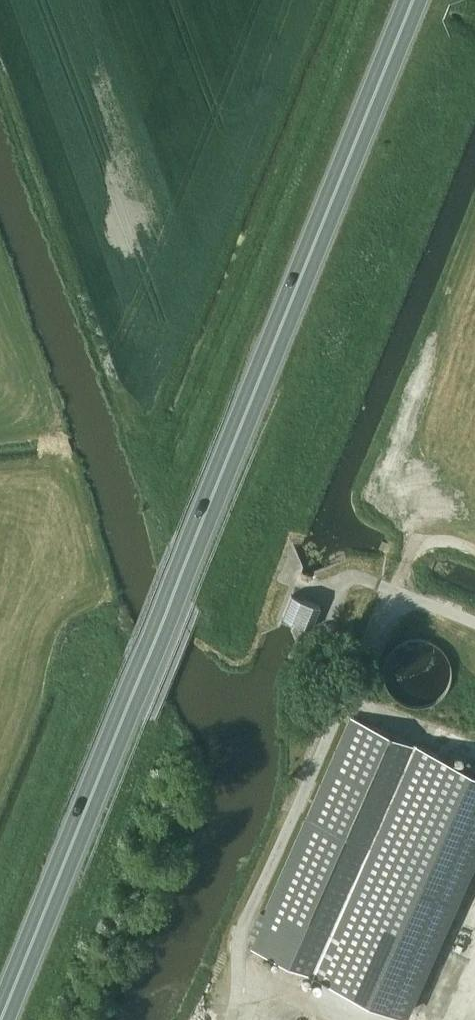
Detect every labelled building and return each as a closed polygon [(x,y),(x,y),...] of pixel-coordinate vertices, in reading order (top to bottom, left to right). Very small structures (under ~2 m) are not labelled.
[(282,616),(311,628),(320,605),(291,594),(282,616)] [(400,701),(412,706),(424,705),(435,701),(444,693),(450,683),(452,671),(450,661),(445,651),(437,644),(427,639),(416,638),(405,640),(394,646),(387,657),(383,669),(384,682),(390,693),(400,701)] [(474,850),(474,770),(350,715),(305,815),(309,817),(250,945),(324,978),(324,979),(403,1013),(474,850)]
